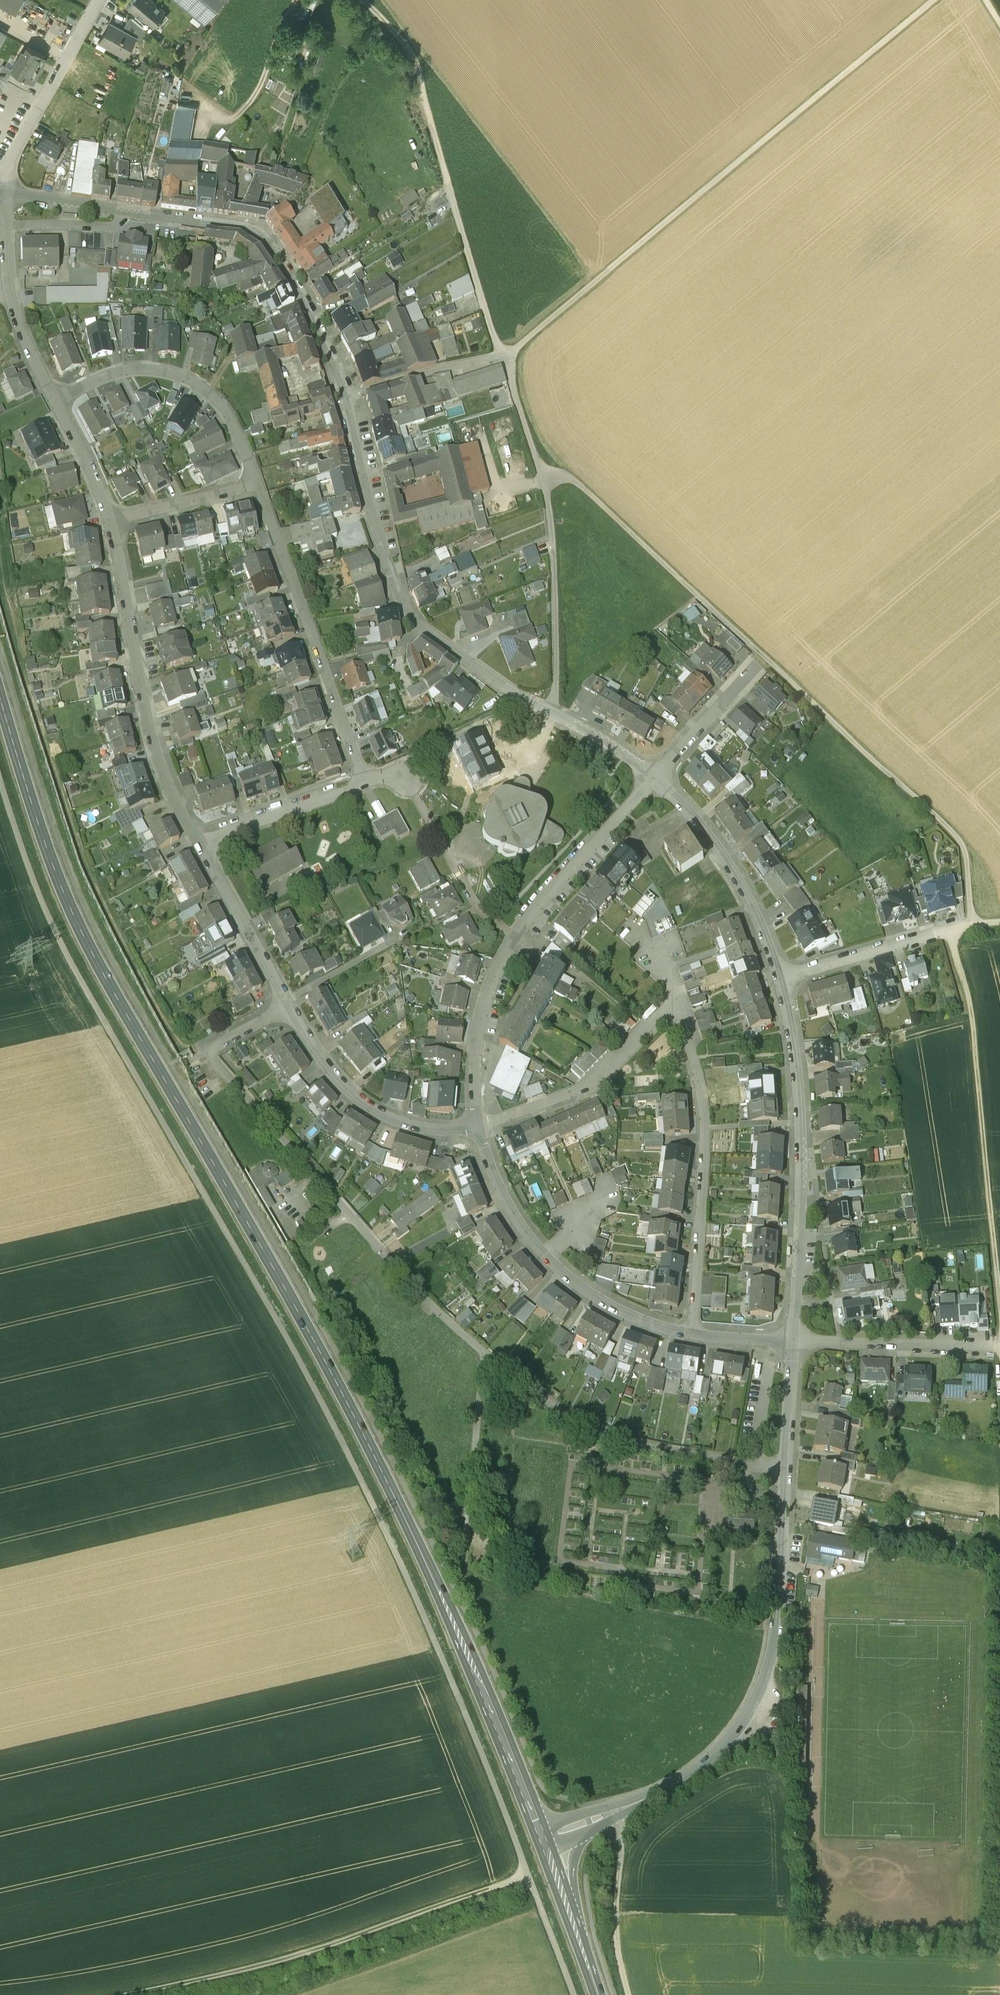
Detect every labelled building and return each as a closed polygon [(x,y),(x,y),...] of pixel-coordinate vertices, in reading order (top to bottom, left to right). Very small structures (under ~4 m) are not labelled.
[(15,13),(22,0),(0,0),(0,5),(15,13)] [(154,26),(165,14),(150,0),(132,0),(126,6),(146,23),(147,21),(154,26)] [(203,25),(225,0),(174,0),(203,25)] [(124,30),(131,35),(139,39),(145,30),(131,18),(124,30)] [(124,30),(112,23),(105,35),(103,34),(99,41),(124,56),(131,43),(127,42),(131,35),(124,30)] [(13,70),(12,71),(23,77),(24,75),(31,79),(38,67),(38,68),(42,61),(41,61),(44,56),(26,45),(23,51),(22,50),(16,58),(18,59),(12,70),(13,70)] [(294,48),(288,45),(285,52),(291,54),(294,48)] [(309,71),(318,74),(324,54),(315,51),(309,71)] [(7,82),(12,71),(13,70),(12,70),(2,64),(0,68),(0,78),(7,82)] [(171,77),(164,75),(161,88),(168,90),(171,77)] [(169,148),(187,148),(195,106),(179,103),(169,148)] [(53,141),(43,135),(35,150),(55,162),(62,149),(63,148),(56,144),(55,141),(53,141)] [(58,135),(55,141),(56,144),(63,148),(62,149),(67,151),(71,142),(58,135)] [(75,196),(91,198),(94,173),(95,162),(97,147),(80,144),(75,196)] [(224,166),(228,151),(226,150),(226,149),(223,148),(222,150),(215,149),(204,147),(203,148),(200,162),(219,166),(224,166)] [(163,191),(175,192),(174,201),(189,203),(196,204),(196,181),(197,166),(200,162),(203,148),(187,148),(169,148),(166,165),(164,181),(163,191)] [(108,176),(118,177),(118,165),(120,154),(119,154),(118,156),(112,155),(108,176)] [(245,155),(243,170),(254,172),(257,157),(245,155)] [(94,173),(104,174),(104,168),(99,167),(99,163),(95,162),(94,173)] [(157,176),(157,181),(156,184),(157,184),(156,188),(158,188),(157,197),(162,198),(163,191),(164,181),(166,165),(158,164),(157,170),(159,170),(157,176)] [(117,185),(126,187),(128,166),(118,165),(118,177),(117,185)] [(228,168),(224,166),(219,166),(216,184),(214,197),(219,197),(220,190),(231,191),(229,184),(225,183),(228,168)] [(277,191),(282,196),(293,200),(306,185),(295,178),(274,172),(273,175),(256,171),(252,183),(247,196),(256,199),(260,185),(278,190),(277,191)] [(104,174),(94,173),(91,198),(109,200),(111,188),(102,187),(104,174)] [(151,187),(142,186),(142,189),(140,204),(155,206),(157,197),(158,188),(156,188),(157,184),(156,184),(157,181),(152,180),(151,187)] [(196,204),(196,211),(205,212),(207,183),(196,181),(196,204)] [(207,183),(205,212),(212,213),(214,197),(216,184),(207,183)] [(116,200),(140,204),(142,189),(126,187),(117,185),(116,200)] [(214,197),(212,213),(229,215),(231,191),(220,190),(219,197),(214,197)] [(163,191),(162,198),(161,207),(188,211),(189,203),(174,201),(175,192),(163,191)] [(347,228),(326,193),(311,203),(327,228),(299,247),(290,234),(281,240),(296,263),(316,249),(347,228)] [(238,216),(259,219),(260,210),(253,209),(256,199),(247,196),(242,207),(237,207),(236,216),(237,216),(238,216)] [(189,203),(188,211),(196,211),(196,204),(189,203)] [(275,213),(266,220),(276,234),(285,227),(293,221),(285,208),(284,207),(281,209),(275,213)] [(267,212),(266,220),(275,213),(271,207),(267,212)] [(260,210),(259,219),(266,220),(267,212),(260,210)] [(281,240),(290,234),(285,227),(276,234),(281,240)] [(238,248),(247,240),(239,234),(206,230),(205,241),(234,245),(238,248)] [(131,240),(120,238),(118,252),(117,263),(118,263),(131,265),(134,238),(132,237),(130,238),(131,240)] [(137,238),(134,238),(131,265),(143,266),(144,267),(145,256),(147,242),(137,241),(138,239),(137,238)] [(59,268),(58,240),(40,241),(40,269),(59,268)] [(243,252),(254,244),(247,240),(238,248),(243,252)] [(23,270),(40,269),(40,241),(22,241),(23,270)] [(247,256),(259,247),(254,244),(243,252),(247,256)] [(264,278),(277,274),(259,247),(247,256),(254,265),(263,277),(264,278)] [(96,258),(96,248),(70,248),(70,257),(96,258)] [(205,249),(196,249),(191,296),(207,297),(211,253),(205,249)] [(296,263),(305,276),(326,263),(316,249),(296,263)] [(61,288),(34,289),(35,307),(107,305),(110,269),(112,251),(106,251),(104,267),(97,268),(98,288),(61,288)] [(387,259),(394,271),(404,265),(398,253),(387,259)] [(151,257),(145,256),(144,267),(143,266),(142,274),(149,275),(151,257)] [(326,263),(305,276),(309,283),(317,278),(339,265),(337,262),(334,258),(326,263)] [(341,293),(347,290),(350,288),(347,282),(354,278),(353,276),(360,272),(362,271),(355,259),(346,265),(349,271),(343,274),(345,277),(335,283),(341,293)] [(263,277),(254,265),(211,278),(216,295),(263,277)] [(363,278),(360,272),(353,276),(354,278),(356,282),(363,278)] [(265,288),(282,280),(277,274),(264,278),(250,283),(253,289),(263,284),(265,288)] [(367,289),(382,280),(383,282),(387,279),(385,275),(360,289),(360,290),(367,287),(367,289)] [(468,276),(458,282),(463,296),(473,292),(468,276)] [(347,290),(354,306),(386,288),(383,282),(382,280),(367,289),(367,287),(360,290),(360,289),(356,282),(354,278),(347,282),(350,288),(347,290)] [(265,288),(268,294),(271,293),(285,286),(282,280),(265,288)] [(321,284),(312,289),(322,305),(335,297),(325,281),(321,284)] [(447,288),(452,301),(463,296),(458,282),(447,288)] [(253,289),(250,283),(220,295),(223,301),(228,300),(228,299),(253,290),(253,289)] [(282,307),(294,302),(286,285),(285,286),(271,293),(273,298),(277,296),(282,307)] [(354,306),(349,309),(353,316),(367,309),(367,310),(395,294),(391,285),(386,288),(354,306)] [(273,298),(271,293),(268,294),(257,299),(259,305),(273,298)] [(415,304),(419,312),(436,304),(431,296),(415,304)] [(392,309),(395,315),(402,312),(402,311),(415,304),(414,301),(408,302),(392,309)] [(287,329),(302,322),(296,307),(272,318),(277,327),(279,333),(287,329)] [(327,312),(330,319),(339,314),(335,308),(327,312)] [(330,319),(337,331),(356,322),(353,316),(349,309),(339,314),(330,319)] [(386,319),(393,336),(397,345),(413,338),(402,312),(395,315),(386,319)] [(59,322),(64,335),(73,332),(68,318),(59,322)] [(152,331),(153,318),(145,318),(145,321),(146,321),(146,331),(152,331)] [(152,331),(161,332),(161,329),(162,319),(153,318),(152,331)] [(277,327),(272,318),(265,321),(269,331),(277,327)] [(145,321),(123,320),(122,334),(124,334),(123,341),(125,341),(125,351),(145,351),(146,331),(146,321),(145,321)] [(483,331),(483,332),(480,321),(472,323),(474,333),(483,331)] [(292,337),(305,329),(302,322),(287,329),(292,337)] [(359,328),(356,322),(337,331),(341,337),(359,328)] [(116,340),(112,325),(106,326),(110,342),(116,340)] [(369,325),(359,328),(341,337),(349,352),(357,347),(376,338),(369,325)] [(448,325),(434,330),(439,342),(453,337),(448,325)] [(106,326),(86,331),(92,360),(113,355),(110,342),(106,326)] [(178,330),(161,329),(161,332),(160,344),(158,345),(158,353),(177,354),(178,330)] [(251,341),(248,329),(230,337),(237,363),(255,357),(256,357),(251,341)] [(294,348),(296,347),(310,342),(305,329),(292,337),(290,338),(294,348)] [(434,330),(423,335),(428,346),(439,342),(434,330)] [(194,348),(197,337),(191,335),(188,346),(194,348)] [(273,335),(251,341),(256,357),(278,352),(273,335)] [(435,364),(428,346),(423,335),(413,338),(397,345),(380,352),(383,359),(391,355),(390,354),(398,350),(405,365),(381,372),(384,381),(429,367),(435,364)] [(378,344),(361,353),(352,357),(355,362),(370,356),(380,352),(397,345),(393,336),(378,345),(378,344)] [(215,342),(197,337),(194,348),(196,349),(191,365),(207,369),(215,342)] [(459,352),(453,337),(439,342),(445,358),(459,352)] [(70,339),(51,346),(62,374),(80,366),(70,339)] [(319,365),(311,342),(310,342),(296,347),(299,355),(304,370),(319,365)] [(286,410),(283,400),(273,362),(291,357),(291,356),(299,355),(296,347),(294,348),(278,352),(256,357),(255,357),(273,423),(284,420),(282,411),(286,410)] [(357,347),(349,352),(352,357),(361,353),(357,347)] [(459,353),(445,358),(447,362),(461,359),(459,353)] [(370,356),(355,362),(358,370),(373,365),(370,356)] [(373,365),(358,370),(364,387),(379,383),(373,365)] [(506,384),(501,367),(498,367),(452,383),(453,385),(454,385),(455,385),(459,399),(506,384)] [(3,373),(8,382),(17,377),(13,368),(3,373)] [(453,385),(452,383),(450,373),(434,377),(436,388),(438,388),(438,389),(453,385)] [(17,377),(8,382),(16,400),(32,392),(24,374),(17,377)] [(414,381),(385,389),(390,403),(405,398),(409,408),(385,416),(387,422),(395,420),(412,415),(425,410),(419,395),(414,381)] [(328,393),(324,382),(307,387),(310,397),(328,393)] [(106,394),(112,391),(109,384),(103,386),(106,394)] [(155,385),(136,395),(140,404),(145,413),(146,412),(159,405),(154,395),(158,392),(155,385)] [(444,404),(459,399),(455,385),(454,385),(453,385),(438,389),(444,404)] [(419,395),(425,410),(444,404),(438,389),(438,388),(436,388),(419,395)] [(119,389),(105,396),(114,414),(128,407),(119,389)] [(385,389),(366,395),(370,410),(382,407),(382,406),(390,403),(385,389)] [(171,392),(166,404),(172,407),(177,394),(171,392)] [(320,413),(333,409),(328,393),(310,397),(312,404),(314,415),(320,413)] [(296,408),(299,407),(296,397),(290,399),(293,408),(296,408)] [(293,408),(290,399),(283,400),(286,410),(293,408)] [(198,410),(183,401),(168,425),(184,434),(198,410)] [(95,404),(79,412),(93,438),(109,430),(103,419),(95,404)] [(145,413),(140,404),(135,406),(142,420),(148,417),(146,412),(145,413)] [(314,415),(312,404),(299,407),(296,408),(299,418),(314,415)] [(142,420),(135,406),(129,409),(136,423),(142,420)] [(385,414),(382,407),(370,410),(373,418),(385,414)] [(299,418),(296,408),(293,408),(286,410),(282,411),(284,420),(285,428),(300,424),(299,418)] [(323,420),(336,416),(333,409),(320,413),(323,420)] [(385,416),(385,414),(373,418),(375,425),(387,422),(385,416)] [(103,419),(109,430),(114,427),(108,415),(103,419)] [(395,420),(396,425),(397,429),(414,424),(412,415),(395,420)] [(326,432),(339,429),(336,416),(323,420),(324,425),(326,432)] [(199,431),(203,428),(209,424),(205,418),(195,425),(199,431)] [(387,422),(375,425),(373,426),(375,437),(391,434),(389,426),(392,426),(396,425),(395,420),(387,422)] [(45,422),(20,434),(24,443),(27,442),(37,462),(37,463),(51,456),(60,452),(45,422)] [(205,434),(216,429),(212,422),(209,424),(203,428),(205,434)] [(303,438),(311,436),(310,431),(302,433),(300,427),(286,431),(289,443),(303,438)] [(195,454),(197,457),(202,454),(223,445),(216,429),(205,434),(202,435),(203,437),(190,443),(195,454)] [(342,441),(339,429),(326,432),(320,434),(313,436),(315,447),(322,446),(333,443),(342,441)] [(393,441),(391,434),(375,437),(377,446),(379,445),(393,441)] [(315,447),(313,436),(311,436),(303,438),(289,443),(278,446),(281,455),(315,447)] [(397,440),(393,441),(379,445),(382,455),(380,455),(383,465),(401,460),(405,459),(405,457),(402,458),(397,440)] [(335,450),(344,448),(342,441),(333,443),(335,450)] [(456,451),(468,495),(476,493),(489,489),(477,446),(456,451)] [(332,456),(345,453),(344,448),(335,450),(331,451),(332,456)] [(403,469),(407,468),(436,458),(433,449),(405,459),(401,460),(403,469)] [(436,458),(407,468),(412,481),(439,472),(447,501),(402,512),(401,506),(391,509),(394,526),(417,520),(421,537),(474,520),(478,532),(486,528),(476,493),(468,495),(456,451),(436,458)] [(159,452),(153,456),(155,460),(156,459),(161,467),(166,464),(159,452)] [(331,475),(349,471),(345,453),(332,456),(327,457),(329,468),(331,475)] [(188,458),(193,467),(205,461),(202,454),(197,457),(195,454),(188,458)] [(309,470),(319,467),(317,454),(290,462),(292,469),(308,465),(309,470)] [(208,466),(200,470),(203,477),(206,476),(210,484),(236,471),(228,455),(208,466)] [(55,464),(51,456),(37,463),(37,462),(34,463),(38,471),(44,469),(55,464)] [(155,460),(140,468),(144,475),(154,494),(170,485),(156,459),(155,460)] [(195,472),(200,470),(208,466),(205,460),(205,461),(193,467),(195,472)] [(57,472),(55,464),(44,469),(46,474),(57,472)] [(144,475),(140,468),(139,466),(132,470),(134,474),(140,484),(141,485),(145,483),(142,476),(144,475)] [(125,470),(129,477),(134,474),(131,467),(125,470)] [(57,472),(46,474),(49,490),(67,485),(68,491),(78,488),(75,477),(76,477),(76,474),(75,475),(73,468),(57,472)] [(330,476),(331,475),(329,468),(322,470),(324,477),(330,476)] [(384,475),(388,493),(397,492),(396,487),(412,481),(407,468),(403,469),(384,475)] [(337,503),(356,498),(349,471),(331,475),(330,476),(335,496),(337,503)] [(128,474),(112,483),(121,501),(137,492),(134,487),(129,477),(128,474)] [(129,477),(134,487),(140,484),(134,474),(129,477)] [(307,490),(317,488),(319,487),(317,482),(320,481),(319,478),(305,482),(307,490)] [(67,485),(49,490),(50,495),(68,491),(67,485)] [(313,509),(323,506),(317,488),(307,490),(313,509)] [(397,492),(388,493),(389,501),(399,499),(397,492)] [(343,516),(360,512),(356,498),(337,503),(332,504),(327,505),(330,515),(341,512),(343,516)] [(389,501),(391,509),(401,506),(399,499),(389,501)] [(81,500),(52,507),(57,528),(71,524),(84,521),(86,521),(81,500)] [(235,509),(241,533),(242,538),(257,534),(254,521),(255,519),(254,518),(250,505),(235,509)] [(330,515),(327,505),(323,506),(313,509),(309,510),(313,524),(324,522),(331,520),(330,515)] [(235,509),(222,512),(226,526),(228,536),(241,533),(235,509)] [(208,516),(192,519),(197,541),(212,537),(213,537),(210,525),(208,516)] [(180,522),(178,523),(181,537),(183,544),(197,541),(192,519),(186,521),(184,520),(181,521),(180,522)] [(313,524),(310,525),(314,540),(300,543),(304,561),(318,558),(316,550),(330,546),(328,539),(336,537),(331,520),(324,522),(313,524)] [(84,521),(71,524),(73,531),(83,528),(85,528),(84,521)] [(216,524),(210,525),(213,537),(212,537),(214,545),(221,543),(220,541),(217,527),(216,524)] [(229,539),(228,536),(226,526),(217,527),(220,541),(229,539)] [(302,526),(290,528),(292,539),(304,536),(302,526)] [(68,538),(84,536),(83,528),(73,531),(67,532),(68,538)] [(158,528),(135,534),(142,561),(152,559),(151,553),(162,550),(163,550),(161,542),(158,528)] [(480,538),(484,546),(494,542),(490,533),(480,538)] [(263,552),(272,549),(267,534),(257,537),(263,552)] [(78,553),(99,551),(97,535),(84,537),(84,536),(68,538),(70,554),(78,553)] [(181,537),(174,538),(177,551),(178,552),(185,550),(183,544),(181,537)] [(174,538),(161,542),(163,550),(162,550),(163,553),(164,554),(177,551),(174,538)] [(434,554),(439,564),(449,559),(445,548),(434,554)] [(522,553),(526,564),(539,559),(534,548),(522,553)] [(101,568),(99,551),(78,553),(80,570),(80,571),(81,571),(101,568)] [(452,567),(456,576),(459,575),(475,568),(469,553),(450,562),(452,567)] [(245,566),(257,561),(255,555),(243,560),(245,566)] [(349,560),(352,566),(364,562),(362,556),(349,560)] [(245,566),(250,583),(271,575),(266,558),(257,561),(245,566)] [(354,587),(375,580),(368,561),(364,562),(352,566),(349,568),(355,586),(354,587)] [(407,585),(412,596),(413,596),(452,578),(456,576),(452,567),(433,576),(434,578),(425,583),(423,578),(407,585)] [(475,568),(459,575),(462,582),(478,574),(475,568)] [(82,577),(81,571),(80,571),(80,570),(66,572),(66,580),(82,577)] [(271,575),(250,583),(257,599),(268,595),(277,592),(275,586),(274,586),(271,575)] [(452,578),(455,585),(462,582),(459,575),(456,576),(452,578)] [(83,583),(82,577),(66,580),(68,587),(77,586),(77,584),(83,583)] [(452,578),(413,596),(419,608),(435,602),(431,593),(440,589),(441,591),(455,585),(452,578)] [(375,580),(354,587),(358,597),(361,596),(364,604),(378,600),(383,599),(376,579),(375,580)] [(83,583),(77,584),(77,586),(79,601),(106,597),(107,597),(105,580),(83,583)] [(544,591),(541,582),(531,586),(534,595),(544,591)] [(148,602),(160,599),(171,596),(168,584),(145,590),(148,602)] [(193,592),(171,596),(173,604),(175,610),(196,604),(193,592)] [(268,595),(257,599),(259,605),(271,601),(268,595)] [(160,599),(162,606),(169,604),(169,605),(173,604),(171,596),(160,599)] [(106,597),(79,601),(81,619),(82,619),(87,619),(109,615),(106,597)] [(378,600),(364,604),(361,605),(363,611),(381,608),(378,600)] [(162,606),(149,609),(154,630),(175,625),(169,605),(169,604),(162,606)] [(260,630),(286,621),(279,604),(261,611),(253,614),(253,615),(255,621),(257,621),(260,630)] [(253,614),(261,611),(259,605),(246,610),(248,616),(253,615),(253,614)] [(465,624),(463,624),(468,637),(485,631),(482,619),(491,616),(487,605),(461,614),(465,624)] [(512,627),(528,622),(523,609),(508,615),(512,627)] [(694,609),(684,617),(689,623),(699,616),(694,609)] [(379,630),(398,627),(396,614),(377,617),(379,630)] [(260,630),(258,631),(261,639),(259,641),(262,647),(262,648),(270,646),(294,637),(287,620),(286,621),(260,630)] [(514,633),(530,627),(528,622),(512,627),(514,633)] [(91,624),(88,624),(76,626),(77,633),(91,631),(91,630),(92,630),(91,624)] [(92,630),(91,630),(91,631),(93,648),(113,645),(110,627),(92,630)] [(379,630),(378,630),(381,645),(381,646),(388,645),(391,645),(390,643),(401,641),(398,627),(379,630)] [(499,639),(511,672),(532,665),(529,655),(526,656),(522,643),(534,638),(530,627),(514,633),(499,639)] [(545,628),(536,631),(539,639),(548,637),(545,628)] [(719,641),(735,656),(737,654),(737,655),(742,649),(725,634),(719,641)] [(183,637),(156,645),(164,669),(191,661),(183,637)] [(439,652),(423,640),(409,649),(419,657),(422,652),(433,660),(439,652)] [(113,645),(93,648),(90,649),(92,665),(93,666),(104,665),(115,663),(113,645)] [(388,651),(388,645),(381,646),(381,645),(357,649),(358,659),(361,659),(371,656),(388,651)] [(257,657),(272,651),(270,646),(262,648),(262,647),(255,650),(257,657)] [(730,668),(707,647),(702,653),(698,651),(692,658),(692,660),(689,662),(697,668),(702,663),(704,665),(703,665),(712,673),(719,680),(730,668)] [(283,673),(304,665),(298,648),(274,657),(271,658),(272,659),(274,666),(280,669),(282,673),(283,673)] [(417,660),(419,657),(409,649),(407,650),(406,661),(412,678),(422,675),(417,660)] [(271,658),(274,657),(272,651),(257,657),(259,663),(272,659),(271,658)] [(391,659),(388,651),(371,656),(374,663),(391,659)] [(446,657),(439,652),(433,660),(440,665),(446,657)] [(457,665),(446,657),(440,665),(431,678),(424,683),(406,691),(412,700),(418,697),(419,698),(434,688),(448,678),(449,676),(457,665)] [(361,659),(358,659),(344,663),(347,671),(362,666),(364,666),(361,659)] [(692,678),(695,675),(697,677),(701,673),(697,668),(689,662),(683,669),(692,678)] [(205,663),(173,673),(175,678),(207,667),(205,663)] [(697,668),(701,673),(708,678),(712,673),(703,665),(704,665),(702,663),(697,668)] [(93,666),(92,665),(85,667),(86,674),(89,674),(105,671),(104,665),(93,666)] [(304,665),(283,673),(288,688),(288,689),(294,687),(309,681),(304,665)] [(345,672),(343,677),(348,692),(366,686),(364,679),(365,676),(362,666),(347,671),(345,672)] [(106,677),(105,671),(89,674),(90,681),(97,680),(96,679),(106,677)] [(188,674),(161,683),(169,706),(195,698),(188,674)] [(106,677),(96,679),(97,680),(100,697),(122,692),(118,675),(106,677)] [(692,678),(684,687),(700,702),(711,690),(697,677),(695,675),(692,678)] [(459,685),(449,676),(448,678),(434,688),(447,699),(448,696),(459,685)] [(604,693),(605,693),(609,686),(593,677),(584,684),(581,688),(601,699),(604,693)] [(470,689),(462,681),(459,685),(448,696),(464,710),(478,695),(476,694),(476,691),(473,688),(470,689)] [(622,688),(611,682),(609,686),(605,693),(615,699),(622,688)] [(772,690),(766,685),(754,698),(756,700),(769,712),(772,714),(784,701),(778,696),(781,692),(775,687),(772,690)] [(284,698),(296,694),(294,687),(288,689),(288,688),(275,693),(278,700),(284,698)] [(688,715),(700,702),(684,687),(672,699),(672,700),(681,708),(688,715)] [(37,701),(44,699),(43,691),(36,693),(37,701)] [(125,708),(122,692),(100,697),(104,712),(104,713),(113,711),(125,708)] [(593,712),(614,724),(625,705),(615,699),(605,693),(604,693),(601,699),(593,712)] [(293,701),(298,699),(296,694),(284,698),(286,705),(294,702),(293,701)] [(299,716),(319,709),(314,694),(298,699),(293,701),(294,702),(299,716)] [(180,703),(182,709),(206,700),(198,697),(180,703)] [(368,697),(354,703),(356,709),(371,704),(368,697)] [(614,724),(630,733),(639,716),(635,714),(640,704),(629,698),(625,705),(614,724)] [(673,717),(681,708),(672,700),(672,699),(664,700),(660,705),(673,717)] [(769,712),(756,700),(752,705),(764,717),(769,712)] [(195,704),(197,710),(208,706),(206,701),(195,704)] [(356,709),(354,710),(361,730),(379,723),(373,703),(371,704),(356,709)] [(635,714),(639,716),(645,706),(641,703),(640,704),(635,714)] [(184,715),(192,712),(197,710),(195,704),(182,709),(184,715)] [(299,716),(297,717),(299,725),(294,727),(297,736),(309,732),(325,726),(319,709),(299,716)] [(761,724),(744,709),(732,722),(749,738),(761,724)] [(115,718),(113,711),(104,713),(104,712),(96,714),(98,723),(110,719),(115,718)] [(184,715),(171,719),(173,727),(170,729),(172,734),(176,733),(179,742),(191,737),(200,735),(192,712),(184,715)] [(649,722),(639,716),(630,733),(645,742),(654,726),(655,725),(649,722)] [(652,717),(649,722),(655,725),(654,726),(661,730),(664,724),(652,717)] [(112,726),(110,719),(98,723),(97,723),(99,730),(106,728),(112,726)] [(112,726),(106,728),(110,745),(132,739),(127,722),(112,726)] [(371,740),(386,734),(384,729),(369,736),(371,740)] [(309,732),(297,736),(299,741),(310,737),(309,732)] [(388,733),(370,742),(378,759),(396,751),(394,745),(397,744),(395,737),(391,739),(388,733)] [(479,735),(453,748),(462,768),(465,766),(468,774),(466,775),(472,788),(499,775),(492,761),(491,761),(485,750),(486,749),(479,735)] [(191,737),(179,742),(181,749),(193,744),(191,737)] [(314,760),(335,753),(329,737),(303,746),(309,762),(314,760)] [(699,747),(708,756),(718,745),(708,737),(699,747)] [(136,752),(132,739),(110,745),(114,759),(136,752)] [(793,759),(800,749),(792,743),(785,753),(793,759)] [(267,767),(274,765),(268,748),(262,750),(267,767)] [(188,751),(190,761),(198,760),(196,749),(188,751)] [(335,753),(314,760),(319,776),(323,774),(337,769),(340,768),(335,753)] [(699,789),(699,788),(718,771),(705,756),(698,763),(698,764),(686,775),(699,789)] [(114,770),(126,766),(125,759),(111,763),(114,770)] [(227,763),(231,774),(233,779),(239,777),(233,760),(227,763)] [(128,772),(126,766),(114,770),(116,777),(119,776),(119,775),(128,772)] [(128,772),(119,775),(119,776),(126,794),(147,786),(141,767),(128,772)] [(340,776),(337,769),(323,774),(325,781),(340,776)] [(254,776),(261,795),(268,793),(268,795),(277,792),(273,780),(272,781),(270,773),(263,775),(262,771),(254,774),(254,776)] [(719,771),(718,771),(699,788),(711,802),(725,789),(731,784),(730,783),(719,771)] [(178,777),(183,789),(193,786),(189,774),(178,777)] [(228,784),(230,790),(235,788),(233,779),(231,774),(224,777),(227,785),(228,784)] [(725,789),(730,794),(746,781),(740,775),(730,783),(731,784),(725,789)] [(254,776),(239,781),(246,802),(256,799),(256,797),(261,795),(254,776)] [(491,848),(497,850),(497,851),(498,853),(501,853),(503,856),(507,858),(516,856),(520,857),(525,857),(531,855),(534,851),(537,845),(538,849),(542,850),(546,850),(559,846),(563,843),(564,839),(563,836),(561,833),(544,823),(546,818),(545,813),(544,808),(539,804),(530,801),(530,788),(529,784),(526,781),(522,781),(519,781),(504,794),(500,794),(496,796),(493,800),(490,806),(485,811),(483,814),(483,818),(485,821),(482,830),(481,836),(483,841),(487,845),(491,848)] [(724,799),(729,805),(734,800),(751,787),(746,781),(730,794),(724,799)] [(777,783),(767,790),(771,795),(781,788),(777,783)] [(213,790),(219,808),(234,803),(230,790),(228,784),(227,785),(213,790)] [(211,785),(194,791),(202,814),(219,808),(213,790),(211,785)] [(154,803),(147,786),(126,794),(124,795),(129,809),(130,812),(136,810),(154,803)] [(780,800),(787,798),(784,791),(777,793),(780,800)] [(715,815),(726,829),(742,817),(745,815),(734,800),(729,805),(715,815)] [(130,812),(129,809),(114,816),(121,831),(131,826),(142,820),(136,810),(130,812)] [(397,810),(371,825),(379,840),(393,833),(396,840),(409,834),(397,810)] [(803,827),(815,823),(811,812),(799,817),(803,827)] [(752,831),(742,817),(726,829),(737,844),(748,836),(749,835),(748,834),(752,831)] [(148,832),(142,820),(131,826),(138,838),(148,832)] [(168,821),(149,832),(159,851),(179,840),(168,821)] [(748,836),(751,840),(762,832),(766,829),(762,823),(752,831),(748,834),(749,835),(748,836)] [(766,829),(762,832),(767,838),(760,843),(770,856),(780,848),(766,829)] [(751,840),(755,846),(760,842),(760,843),(767,838),(762,832),(751,840)] [(686,833),(664,848),(681,874),(704,859),(686,833)] [(289,855),(280,839),(249,856),(258,872),(251,876),(258,888),(302,864),(296,852),(289,855)] [(744,854),(754,868),(770,856),(760,843),(760,842),(755,846),(744,854)] [(635,843),(624,851),(640,865),(642,867),(651,861),(645,851),(643,852),(640,847),(638,848),(635,843)] [(597,880),(615,895),(640,865),(624,851),(623,850),(597,880)] [(147,862),(159,858),(155,852),(141,856),(143,863),(147,862)] [(180,884),(181,883),(197,875),(197,874),(187,855),(169,865),(180,884)] [(754,868),(764,882),(780,870),(770,856),(754,868)] [(160,858),(159,858),(147,862),(154,874),(166,868),(160,858)] [(428,861),(408,872),(419,892),(439,881),(428,861)] [(804,885),(788,864),(783,868),(799,889),(804,885)] [(783,868),(780,870),(764,882),(775,895),(779,893),(793,882),(783,868)] [(207,892),(197,875),(181,883),(191,900),(191,901),(193,899),(207,892)] [(947,883),(935,886),(942,913),(955,909),(953,901),(949,889),(956,887),(955,886),(953,878),(946,880),(947,883)] [(597,880),(578,902),(595,916),(596,917),(615,895),(597,880)] [(809,904),(793,882),(779,893),(794,913),(795,912),(809,904)] [(949,889),(953,901),(963,899),(961,884),(955,886),(956,887),(949,889)] [(929,916),(942,913),(935,886),(922,890),(924,898),(928,911),(929,916)] [(437,897),(428,901),(429,902),(438,919),(460,907),(450,889),(437,897)] [(428,901),(437,897),(434,891),(420,899),(423,905),(429,902),(428,901)] [(909,893),(909,891),(889,896),(891,904),(882,906),(883,909),(887,924),(888,924),(901,920),(902,922),(909,920),(912,921),(915,920),(916,918),(913,905),(909,893)] [(633,910),(642,918),(657,900),(648,892),(633,910)] [(915,892),(909,893),(913,905),(919,903),(917,899),(915,892)] [(924,898),(917,899),(919,903),(921,913),(928,911),(924,898)] [(197,907),(193,899),(191,901),(191,900),(181,905),(185,913),(197,907)] [(400,899),(381,909),(382,911),(389,923),(400,929),(405,925),(405,924),(412,920),(400,899)] [(589,922),(595,916),(578,902),(556,929),(559,932),(572,943),(574,945),(574,944),(572,942),(577,936),(579,938),(591,924),(589,922)] [(813,911),(809,904),(795,912),(798,918),(807,913),(808,914),(813,911)] [(200,913),(197,907),(185,913),(189,920),(200,913)] [(202,926),(206,934),(224,923),(216,908),(195,919),(200,927),(202,926)] [(269,925),(277,920),(271,908),(259,915),(266,927),(269,925)] [(887,924),(883,909),(877,911),(882,928),(889,926),(888,924),(887,924)] [(371,915),(378,929),(384,925),(378,914),(376,910),(369,914),(370,916),(371,915)] [(378,914),(384,925),(389,923),(382,911),(378,914)] [(717,924),(718,928),(726,926),(722,913),(705,919),(707,927),(717,924)] [(788,923),(797,938),(816,928),(808,914),(807,913),(798,918),(788,923)] [(277,920),(269,925),(277,939),(291,931),(294,930),(289,922),(292,920),(289,914),(277,920)] [(370,916),(350,927),(362,948),(382,937),(378,929),(371,915),(370,916)] [(445,929),(442,931),(449,943),(461,937),(467,947),(479,940),(466,917),(458,922),(445,929)] [(442,924),(445,929),(458,922),(456,917),(442,924)] [(660,935),(676,927),(671,917),(655,924),(660,935)] [(718,928),(722,937),(742,930),(739,921),(726,926),(718,928)] [(234,941),(224,923),(206,934),(215,950),(216,951),(222,947),(234,941)] [(817,927),(816,928),(797,938),(805,953),(816,947),(823,943),(822,942),(825,941),(817,927)] [(747,945),(742,930),(722,937),(723,941),(716,943),(720,955),(724,953),(747,945)] [(282,955),(299,945),(291,931),(277,939),(274,941),(282,955)] [(572,943),(559,932),(552,944),(563,954),(572,943)] [(835,936),(828,939),(831,945),(838,942),(835,936)] [(823,943),(816,947),(819,952),(831,945),(828,939),(825,941),(822,942),(823,943)] [(547,961),(557,966),(563,954),(552,944),(542,959),(547,961)] [(748,945),(747,945),(724,953),(729,968),(734,967),(754,960),(748,945)] [(216,951),(215,950),(196,960),(201,969),(210,963),(226,954),(222,947),(216,951)] [(312,953),(288,966),(295,978),(298,976),(301,981),(322,969),(323,968),(321,965),(318,959),(316,960),(312,953)] [(458,957),(461,958),(471,961),(473,954),(460,953),(458,957)] [(231,963),(226,954),(210,963),(213,970),(224,964),(225,967),(231,963)] [(225,967),(234,982),(252,972),(243,957),(231,963),(225,967)] [(875,961),(878,973),(888,970),(893,968),(890,957),(875,961)] [(471,961),(461,958),(455,977),(455,978),(462,980),(474,984),(480,965),(471,961)] [(333,959),(321,965),(323,968),(322,969),(326,974),(338,968),(333,959)] [(928,978),(923,960),(916,962),(915,959),(908,961),(909,964),(904,965),(908,980),(910,987),(911,987),(918,985),(917,981),(928,978)] [(759,975),(754,960),(734,967),(740,982),(755,976),(759,975)] [(547,961),(535,983),(554,993),(573,1004),(579,993),(560,982),(566,971),(557,966),(547,961)] [(689,966),(678,970),(680,975),(691,971),(689,966)] [(896,1001),(888,970),(878,973),(879,976),(871,978),(878,1006),(896,1001)] [(262,989),(252,972),(234,982),(243,998),(243,999),(249,996),(262,989)] [(441,973),(439,979),(454,984),(460,985),(462,980),(455,978),(455,977),(441,973)] [(717,982),(725,980),(723,973),(716,975),(717,982)] [(734,984),(739,999),(760,992),(755,976),(740,982),(734,984)] [(437,989),(445,990),(446,989),(453,991),(454,984),(439,979),(437,989)] [(844,980),(823,985),(829,1004),(830,1008),(850,1002),(851,1002),(848,993),(844,980)] [(910,987),(908,980),(901,981),(905,993),(912,991),(911,987),(910,987)] [(313,991),(316,997),(325,993),(331,990),(327,983),(313,991)] [(535,983),(518,1012),(536,1022),(537,1023),(554,993),(535,983)] [(814,1009),(829,1004),(823,985),(808,990),(812,1003),(813,1009),(814,1009)] [(387,989),(389,995),(399,992),(397,986),(387,989)] [(453,991),(446,989),(445,990),(442,1005),(441,1005),(441,1007),(463,1012),(467,994),(453,991)] [(697,989),(686,993),(689,1000),(700,996),(697,989)] [(868,1009),(862,990),(855,991),(861,1011),(868,1009)] [(851,1002),(850,1002),(853,1013),(861,1011),(855,991),(848,993),(851,1002)] [(743,1014),(746,1013),(765,1007),(760,992),(739,999),(738,999),(743,1014)] [(308,1001),(317,1018),(334,1009),(325,993),(316,997),(308,1001)] [(700,996),(689,1000),(691,1007),(707,1002),(704,994),(700,996)] [(254,1005),(249,996),(243,999),(243,998),(231,1005),(237,1014),(254,1005)] [(940,1010),(957,1005),(955,996),(938,1001),(940,1010)] [(813,1009),(812,1003),(805,1005),(809,1019),(816,1017),(814,1009),(813,1009)] [(771,1023),(765,1007),(746,1013),(751,1030),(755,1029),(771,1023)] [(334,1010),(334,1009),(317,1018),(327,1036),(339,1030),(341,1028),(340,1027),(331,1011),(334,1010)] [(711,1009),(694,1015),(702,1037),(713,1033),(710,1026),(716,1024),(711,1009)] [(518,1054),(536,1022),(518,1012),(517,1012),(499,1044),(507,1049),(518,1054)] [(347,1032),(350,1037),(351,1038),(361,1030),(362,1031),(372,1023),(368,1017),(353,1027),(347,1032)] [(624,1021),(611,1033),(619,1041),(631,1028),(624,1021)] [(350,1022),(340,1027),(341,1028),(339,1030),(342,1035),(347,1032),(353,1027),(350,1022)] [(462,1024),(438,1022),(436,1041),(436,1042),(444,1043),(461,1044),(462,1024)] [(755,1029),(751,1030),(744,1033),(746,1038),(757,1035),(755,1029)] [(338,1046),(350,1062),(368,1047),(373,1044),(362,1031),(361,1030),(351,1038),(350,1037),(338,1046)] [(269,1053),(279,1068),(299,1055),(289,1040),(269,1053)] [(420,1046),(424,1047),(444,1048),(444,1043),(436,1042),(436,1041),(420,1040),(420,1046)] [(589,1053),(597,1062),(610,1049),(602,1040),(589,1053)] [(273,1047),(269,1041),(258,1048),(262,1055),(273,1047)] [(832,1045),(813,1047),(815,1066),(833,1065),(833,1064),(832,1045)] [(247,1053),(243,1047),(234,1053),(240,1063),(248,1057),(246,1054),(247,1053)] [(379,1060),(368,1047),(350,1062),(361,1075),(371,1067),(379,1061),(379,1060)] [(518,1054),(507,1049),(490,1086),(503,1092),(514,1097),(530,1061),(518,1054)] [(445,1054),(424,1053),(423,1062),(442,1063),(441,1074),(458,1076),(459,1056),(445,1054)] [(588,1053),(571,1070),(580,1079),(597,1062),(589,1053),(588,1053)] [(308,1068),(299,1055),(279,1068),(289,1082),(294,1079),(293,1078),(297,1076),(308,1068)] [(869,1064),(864,1057),(858,1061),(862,1068),(869,1064)] [(379,1061),(371,1067),(377,1074),(386,1064),(381,1058),(379,1060),(379,1061)] [(724,1060),(712,1060),(713,1069),(725,1068),(724,1060)] [(835,1064),(836,1071),(855,1069),(854,1062),(835,1064)] [(750,1080),(759,1079),(758,1066),(738,1067),(739,1082),(750,1081),(750,1080)] [(244,1069),(236,1077),(248,1090),(256,1084),(244,1069)] [(287,1084),(290,1088),(300,1081),(297,1076),(294,1078),(294,1079),(287,1084)] [(836,1077),(816,1079),(818,1099),(833,1097),(832,1088),(851,1086),(850,1077),(850,1076),(836,1077)] [(395,1078),(385,1077),(382,1097),(390,1098),(390,1100),(403,1102),(406,1084),(407,1079),(395,1077),(395,1078)] [(750,1081),(752,1105),(777,1103),(775,1078),(759,1079),(750,1080),(750,1081)] [(300,1081),(290,1088),(297,1096),(306,1087),(300,1081)] [(306,1097),(313,1104),(326,1092),(319,1084),(306,1097)] [(543,1094),(540,1084),(529,1088),(533,1098),(543,1094)] [(457,1088),(428,1085),(426,1107),(426,1110),(452,1113),(452,1103),(455,1103),(457,1088)] [(336,1102),(326,1092),(313,1104),(322,1114),(336,1102)] [(511,1103),(514,1097),(503,1092),(501,1098),(511,1103)] [(659,1095),(637,1096),(637,1103),(660,1101),(659,1095)] [(662,1101),(664,1118),(688,1116),(686,1099),(662,1101)] [(582,1109),(590,1127),(605,1120),(606,1120),(602,1110),(598,1102),(582,1109)] [(778,1121),(777,1103),(752,1105),(751,1105),(752,1122),(752,1123),(770,1121),(778,1121)] [(426,1110),(426,1107),(420,1106),(420,1105),(413,1104),(412,1115),(418,1116),(418,1117),(425,1117),(426,1110)] [(608,1108),(602,1110),(606,1120),(605,1120),(606,1123),(613,1120),(608,1108)] [(590,1127),(582,1109),(568,1116),(575,1133),(590,1127)] [(839,1109),(820,1110),(821,1130),(840,1129),(841,1129),(841,1127),(839,1109)] [(328,1127),(336,1117),(331,1111),(321,1120),(328,1127)] [(339,1130),(352,1139),(362,1122),(348,1113),(343,1121),(338,1130),(339,1130)] [(575,1133),(568,1116),(553,1122),(559,1136),(561,1140),(575,1133)] [(689,1135),(688,1116),(664,1118),(665,1137),(689,1135)] [(338,1130),(343,1121),(336,1117),(328,1127),(324,1132),(334,1138),(339,1130),(338,1130)] [(754,1129),(769,1127),(770,1127),(770,1121),(752,1123),(752,1122),(739,1123),(739,1130),(754,1129)] [(376,1130),(362,1122),(352,1139),(358,1143),(357,1145),(364,1149),(376,1130)] [(559,1136),(553,1122),(538,1129),(544,1142),(559,1136)] [(521,1129),(530,1149),(544,1142),(538,1129),(536,1123),(521,1129)] [(841,1129),(840,1129),(840,1136),(859,1134),(866,1133),(865,1126),(841,1127),(841,1129)] [(762,1138),(768,1138),(769,1127),(754,1129),(753,1138),(762,1139),(762,1138)] [(530,1149),(521,1129),(506,1136),(514,1155),(530,1149)] [(663,1134),(644,1135),(645,1141),(663,1142),(663,1134)] [(859,1134),(840,1136),(841,1143),(860,1141),(859,1134)] [(406,1164),(412,1143),(395,1138),(389,1159),(406,1164)] [(762,1139),(761,1156),(783,1158),(784,1139),(768,1138),(762,1138),(762,1139)] [(412,1143),(406,1164),(425,1169),(428,1158),(431,1148),(412,1143)] [(360,1155),(366,1159),(373,1148),(368,1144),(360,1155)] [(844,1160),(842,1144),(823,1146),(824,1162),(844,1160)] [(386,1153),(373,1148),(366,1159),(382,1168),(386,1153)] [(506,1149),(501,1151),(507,1165),(513,1162),(506,1149)] [(669,1149),(666,1165),(688,1168),(690,1152),(669,1149)] [(782,1175),(783,1158),(761,1156),(760,1173),(760,1174),(768,1174),(782,1175)] [(428,1158),(425,1169),(435,1172),(438,1169),(449,1159),(443,1158),(442,1161),(428,1158)] [(449,1159),(438,1169),(440,1175),(456,1168),(452,1160),(449,1159)] [(602,1174),(596,1159),(588,1162),(595,1178),(602,1174)] [(267,1164),(249,1176),(257,1191),(272,1183),(274,1187),(279,1184),(277,1179),(279,1171),(275,1165),(267,1164)] [(469,1165),(452,1172),(462,1195),(479,1188),(469,1165)] [(685,1184),(688,1168),(666,1165),(664,1181),(685,1184)] [(611,1173),(616,1186),(627,1182),(625,1176),(627,1175),(623,1168),(611,1173)] [(332,1180),(337,1184),(344,1174),(338,1170),(332,1180)] [(860,1171),(826,1175),(828,1195),(840,1194),(840,1193),(847,1192),(846,1182),(861,1180),(860,1171)] [(768,1180),(768,1174),(760,1174),(760,1173),(744,1172),(744,1179),(756,1180),(768,1180)] [(292,1180),(287,1173),(277,1179),(282,1187),(292,1180)] [(587,1178),(572,1185),(578,1198),(593,1192),(587,1178)] [(381,1188),(371,1179),(363,1187),(373,1196),(381,1188)] [(767,1187),(768,1180),(756,1180),(755,1188),(759,1188),(760,1187),(767,1187)] [(683,1200),(685,1184),(664,1181),(661,1197),(683,1200)] [(524,1189),(521,1183),(514,1187),(524,1206),(528,1204),(521,1190),(524,1189)] [(759,1188),(759,1203),(779,1205),(780,1188),(767,1187),(760,1187),(759,1188)] [(469,1216),(487,1209),(479,1188),(462,1195),(460,1196),(468,1216),(469,1217),(469,1216)] [(840,1193),(840,1194),(841,1200),(859,1197),(863,1197),(862,1190),(847,1192),(840,1193)] [(431,1192),(391,1222),(399,1232),(394,1235),(398,1240),(409,1232),(405,1227),(439,1202),(431,1192)] [(551,1198),(549,1192),(543,1194),(551,1211),(556,1208),(551,1198)] [(567,1203),(562,1193),(551,1198),(556,1208),(567,1203)] [(266,1195),(262,1198),(268,1209),(272,1207),(266,1195)] [(681,1215),(683,1200),(661,1197),(659,1211),(659,1212),(669,1214),(681,1215)] [(841,1200),(841,1206),(854,1205),(860,1204),(859,1197),(841,1200)] [(778,1221),(779,1205),(759,1203),(758,1219),(757,1220),(764,1220),(778,1221)] [(841,1206),(829,1208),(832,1227),(850,1225),(849,1215),(855,1215),(854,1205),(841,1206)] [(907,1209),(908,1221),(916,1220),(915,1209),(907,1209)] [(652,1210),(651,1218),(655,1218),(669,1220),(669,1214),(659,1212),(659,1211),(652,1210)] [(469,1217),(468,1216),(455,1222),(460,1231),(473,1224),(469,1216),(469,1217)] [(652,1224),(655,1224),(655,1218),(651,1218),(639,1216),(638,1223),(652,1224)] [(764,1227),(764,1220),(757,1220),(758,1219),(753,1218),(752,1227),(764,1227)] [(477,1231),(486,1244),(504,1232),(495,1219),(477,1231)] [(301,1220),(296,1223),(303,1235),(308,1233),(301,1220)] [(473,1224),(460,1231),(463,1236),(476,1229),(473,1224)] [(655,1224),(652,1224),(650,1240),(659,1241),(678,1243),(680,1227),(655,1224)] [(844,1232),(845,1238),(852,1237),(852,1238),(857,1237),(856,1230),(844,1232)] [(513,1246),(504,1232),(486,1244),(483,1246),(492,1260),(513,1246)] [(755,1234),(754,1250),(776,1252),(777,1235),(764,1234),(755,1233),(755,1234)] [(845,1238),(833,1240),(836,1258),(855,1255),(852,1238),(852,1237),(845,1238)] [(606,1242),(595,1240),(590,1260),(601,1263),(606,1242)] [(676,1259),(678,1243),(659,1241),(657,1257),(665,1258),(676,1259)] [(733,1249),(725,1249),(724,1256),(732,1257),(733,1249)] [(775,1270),(776,1252),(754,1250),(753,1267),(753,1268),(761,1269),(775,1270)] [(514,1284),(518,1281),(532,1267),(521,1256),(503,1272),(514,1284)] [(891,1258),(897,1292),(907,1290),(901,1256),(891,1258)] [(676,1259),(665,1258),(663,1274),(681,1276),(682,1276),(684,1260),(676,1259)] [(495,1268),(491,1262),(476,1274),(480,1280),(495,1268)] [(618,1268),(600,1266),(596,1277),(612,1282),(614,1278),(616,1278),(618,1268)] [(543,1279),(532,1267),(518,1281),(529,1292),(543,1279)] [(864,1267),(839,1271),(842,1292),(859,1290),(868,1288),(867,1287),(864,1267)] [(480,1280),(485,1285),(500,1273),(495,1268),(480,1280)] [(663,1274),(658,1273),(656,1289),(657,1289),(679,1292),(681,1276),(663,1274)] [(712,1295),(725,1296),(726,1278),(713,1277),(712,1295)] [(752,1281),(751,1298),(773,1299),(774,1282),(760,1281),(752,1280),(752,1281)] [(875,1286),(876,1292),(893,1290),(892,1283),(875,1286)] [(621,1285),(618,1293),(627,1296),(630,1288),(621,1285)] [(859,1290),(860,1295),(876,1292),(875,1286),(867,1287),(868,1288),(859,1290)] [(550,1316),(554,1311),(565,1297),(552,1288),(537,1307),(550,1316)] [(679,1292),(657,1289),(655,1304),(655,1305),(670,1307),(678,1308),(680,1292),(679,1292)] [(860,1295),(861,1302),(870,1301),(883,1299),(882,1291),(876,1292),(860,1295)] [(725,1296),(712,1295),(711,1309),(724,1310),(725,1296)] [(577,1307),(565,1297),(554,1311),(566,1321),(577,1307)] [(463,1305),(467,1310),(475,1302),(470,1298),(463,1305)] [(507,1312),(514,1319),(516,1318),(521,1312),(529,1304),(522,1298),(507,1312)] [(772,1316),(773,1299),(751,1298),(750,1315),(772,1316)] [(942,1328),(959,1327),(958,1298),(940,1299),(942,1328)] [(968,1298),(958,1298),(959,1327),(969,1327),(969,1328),(977,1327),(978,1327),(978,1318),(979,1318),(979,1317),(978,1310),(979,1310),(979,1299),(969,1300),(968,1298)] [(861,1302),(844,1305),(847,1323),(872,1319),(870,1301),(861,1302)] [(536,1309),(529,1304),(521,1312),(529,1319),(536,1309)] [(655,1305),(655,1304),(651,1304),(650,1310),(670,1313),(670,1307),(655,1305)] [(467,1310),(456,1320),(466,1329),(476,1319),(467,1310)] [(521,1312),(516,1318),(524,1325),(529,1319),(521,1312)] [(576,1336),(590,1344),(602,1322),(588,1314),(576,1336)] [(987,1317),(979,1317),(979,1318),(978,1318),(978,1327),(977,1327),(978,1332),(988,1331),(987,1317)] [(616,1329),(602,1322),(590,1344),(604,1352),(616,1329)] [(559,1329),(550,1342),(559,1348),(567,1334),(559,1329)] [(567,1334),(559,1348),(567,1353),(574,1339),(567,1334)] [(635,1361),(636,1360),(643,1340),(627,1334),(620,1356),(635,1361)] [(657,1345),(643,1340),(636,1360),(650,1364),(657,1345)] [(682,1374),(682,1372),(686,1351),(669,1348),(665,1371),(682,1374)] [(701,1354),(686,1351),(682,1372),(697,1375),(701,1354)] [(603,1354),(593,1373),(602,1378),(610,1358),(603,1354)] [(719,1376),(726,1377),(729,1359),(713,1357),(710,1378),(718,1379),(719,1376)] [(610,1358),(602,1378),(611,1382),(619,1361),(610,1358)] [(745,1362),(729,1359),(726,1377),(741,1380),(743,1369),(744,1369),(745,1362)] [(889,1362),(862,1361),(861,1382),(889,1383),(889,1362)] [(658,1369),(651,1368),(648,1379),(655,1381),(658,1371),(658,1369)] [(749,1370),(744,1369),(743,1369),(741,1380),(740,1383),(747,1384),(749,1370)] [(930,1379),(931,1370),(906,1369),(906,1378),(905,1393),(906,1393),(930,1394),(930,1389),(933,1387),(933,1382),(930,1379)] [(985,1391),(985,1370),(966,1370),(965,1385),(965,1391),(985,1391)] [(666,1372),(658,1371),(655,1381),(652,1391),(662,1393),(666,1372)] [(855,1386),(855,1375),(848,1375),(847,1385),(855,1386)] [(704,1378),(696,1377),(693,1394),(701,1396),(703,1380),(704,1378)] [(905,1393),(906,1378),(896,1378),(895,1385),(895,1396),(906,1397),(906,1393),(905,1393)] [(710,1381),(703,1380),(701,1396),(700,1398),(706,1399),(707,1395),(708,1395),(710,1381)] [(965,1391),(965,1385),(947,1384),(947,1396),(965,1397),(965,1391)] [(627,1394),(633,1397),(636,1388),(630,1385),(627,1394)] [(843,1389),(827,1386),(824,1404),(839,1407),(843,1389)] [(605,1402),(610,1394),(605,1390),(599,1398),(605,1402)] [(681,1395),(680,1404),(688,1405),(690,1397),(681,1395)] [(831,1406),(830,1408),(850,1412),(852,1399),(841,1397),(839,1407),(831,1406)] [(830,1408),(829,1415),(849,1419),(850,1412),(830,1408)] [(849,1419),(848,1425),(860,1427),(861,1421),(849,1419)] [(844,1424),(820,1420),(815,1450),(842,1454),(843,1455),(843,1453),(845,1440),(842,1440),(844,1424)] [(842,1454),(841,1460),(855,1463),(857,1463),(858,1456),(843,1453),(843,1455),(842,1454)] [(837,1460),(836,1466),(844,1468),(843,1471),(853,1472),(855,1463),(841,1460),(837,1460)] [(836,1466),(823,1464),(821,1475),(820,1475),(818,1487),(840,1490),(843,1471),(844,1468),(836,1466)] [(853,1499),(839,1496),(837,1504),(852,1507),(853,1499)] [(837,1508),(815,1504),(812,1523),(833,1527),(837,1508)] [(728,1529),(755,1530),(756,1510),(729,1508),(728,1529)] [(855,1543),(811,1535),(807,1559),(819,1561),(820,1556),(857,1563),(860,1551),(854,1550),(855,1543)] [(808,1596),(819,1598),(820,1586),(809,1585),(808,1596)]
